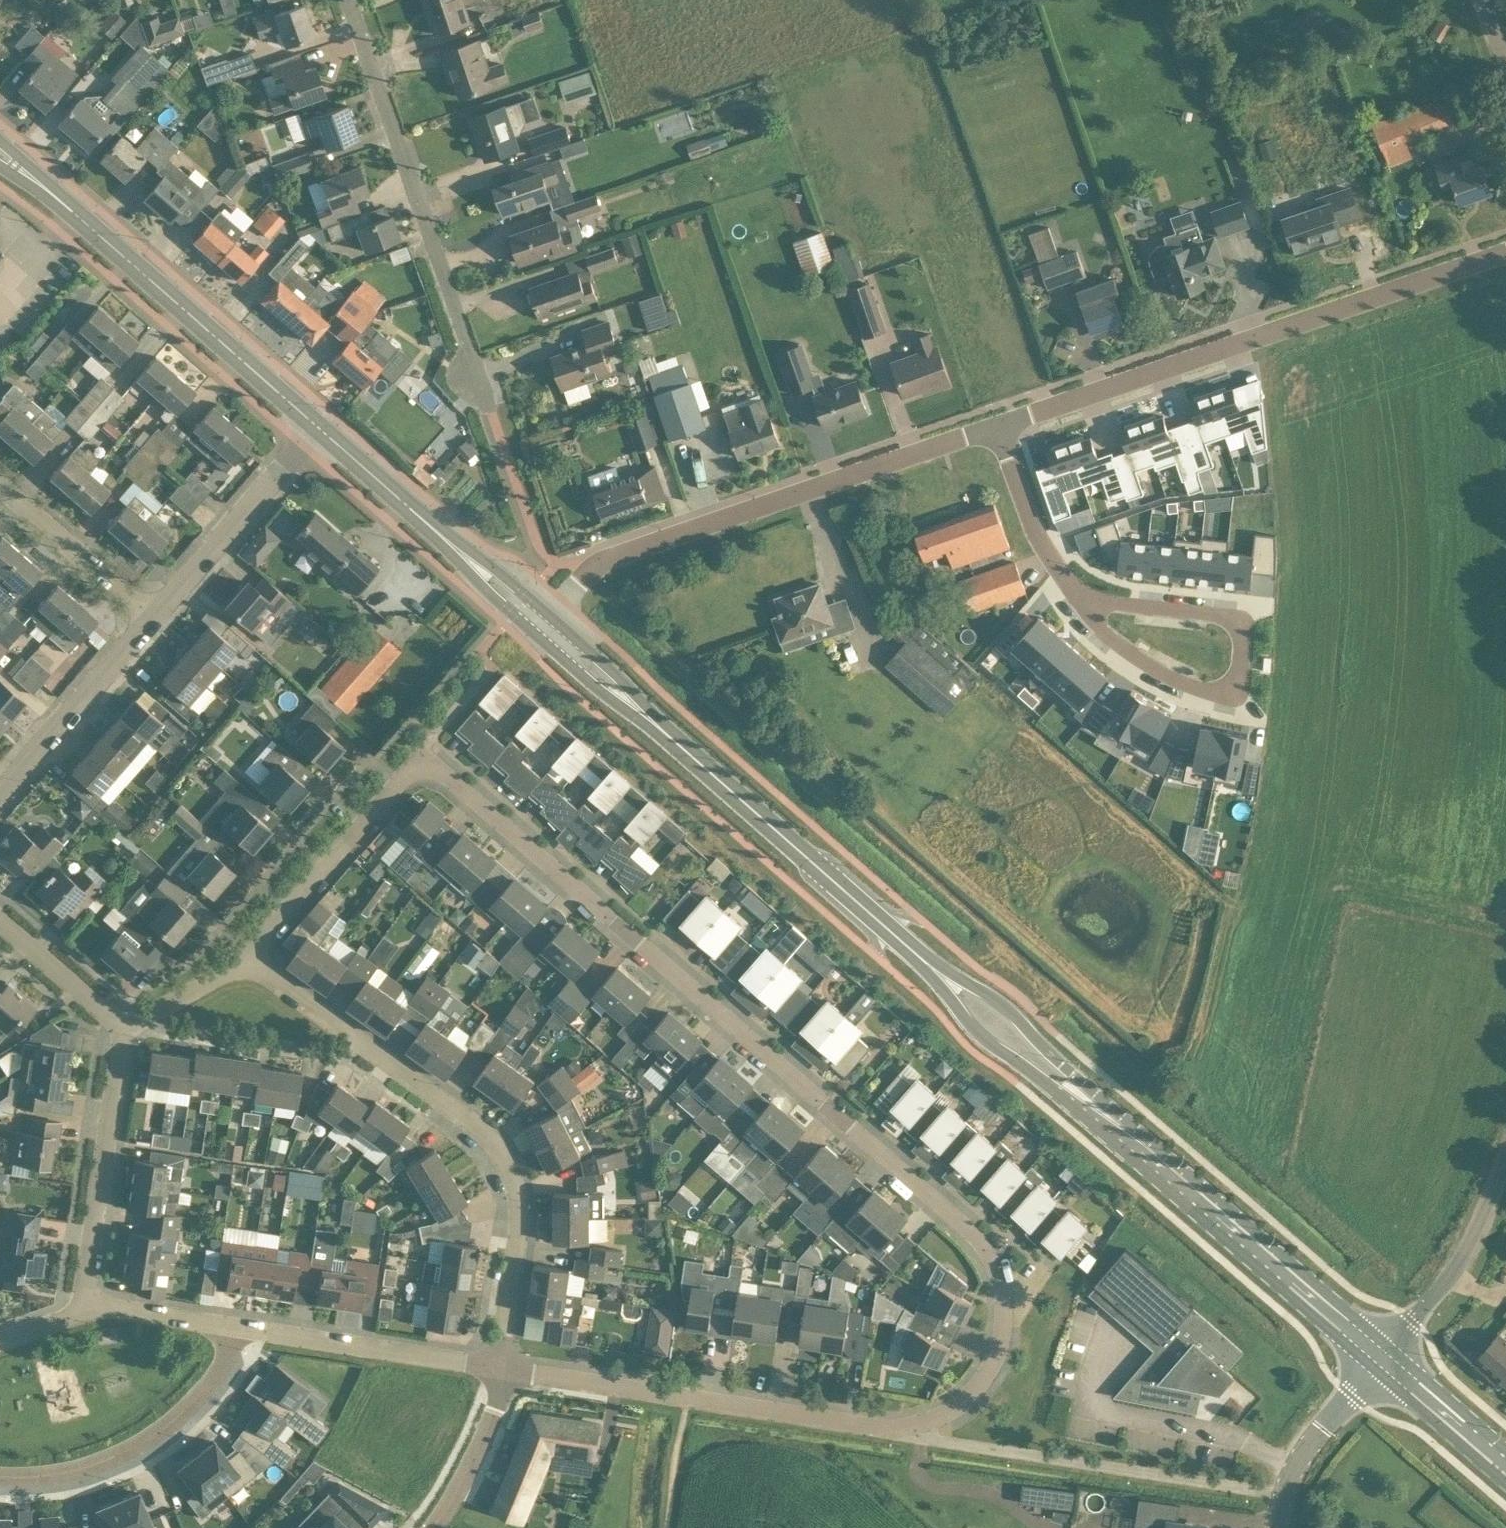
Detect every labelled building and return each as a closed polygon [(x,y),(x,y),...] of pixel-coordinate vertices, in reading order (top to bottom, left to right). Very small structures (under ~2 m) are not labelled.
[(52,3),(52,2),(43,0),(35,0),(29,25),(49,30),(53,13),(52,3)] [(53,13),(57,26),(73,21),(66,0),(62,0),(52,3),(53,13)] [(220,1),(224,14),(237,10),(233,0),(222,0),(220,1)] [(436,34),(455,27),(470,22),(462,0),(425,0),(436,34)] [(256,21),(261,37),(282,30),(287,45),(313,35),(302,4),(276,14),(274,15),(272,9),(253,16),(256,21)] [(112,39),(127,22),(113,9),(98,27),(112,39)] [(192,15),(179,19),(183,30),(195,26),(192,15)] [(158,17),(140,23),(148,46),(184,34),(178,16),(160,22),(158,17)] [(35,69),(32,72),(19,87),(45,110),(58,95),(64,88),(77,73),(40,41),(24,59),(35,69)] [(462,96),(493,86),(494,88),(512,82),(505,63),(487,69),(478,41),(442,52),(448,69),(452,68),(462,96)] [(72,108),(59,123),(62,125),(60,128),(60,130),(60,131),(68,138),(72,137),(73,135),(89,149),(91,147),(97,152),(127,119),(140,105),(170,72),(165,68),(156,59),(146,49),(142,46),(141,45),(136,50),(110,78),(116,83),(105,95),(100,95),(91,95),(85,95),(82,99),(81,98),(72,108)] [(299,52),(280,59),(269,63),(275,80),(283,77),(287,92),(269,98),(274,112),(307,101),(326,94),(316,66),(300,71),(297,62),(302,60),(299,52)] [(156,59),(165,68),(171,62),(162,53),(156,59)] [(250,53),(227,61),(232,77),(255,69),(250,53)] [(579,87),(582,98),(598,93),(590,70),(559,81),(563,92),(579,87)] [(519,148),(515,137),(521,135),(527,123),(519,102),(505,107),(505,106),(472,117),(486,159),(519,148)] [(1393,121),(1378,128),(1386,148),(1438,126),(1428,102),(1391,118),(1393,121)] [(347,104),(328,111),(301,119),(307,137),(322,132),(327,149),(340,144),(358,138),(347,104)] [(1373,127),(1369,119),(1363,121),(1366,129),(1373,127)] [(566,126),(529,138),(534,155),(560,146),(572,142),(566,126)] [(158,170),(168,158),(187,137),(178,129),(169,140),(154,127),(146,136),(136,147),(122,135),(114,144),(100,159),(125,180),(144,157),(158,170)] [(725,130),(687,144),(693,158),(730,144),(725,130)] [(584,138),(572,142),(560,146),(564,156),(588,148),(584,138)] [(1259,143),(1265,161),(1279,156),(1273,138),(1259,143)] [(1444,185),(1453,182),(1460,202),(1491,191),(1477,151),(1437,165),(1444,185)] [(307,152),(271,165),(271,166),(277,181),(313,168),(307,152)] [(252,174),(251,173),(271,166),(271,165),(267,155),(242,165),(220,189),(230,198),(252,174)] [(163,175),(157,182),(144,197),(170,219),(188,198),(201,209),(218,190),(207,181),(201,188),(188,176),(187,177),(176,167),(177,167),(168,158),(158,170),(163,175)] [(235,165),(233,159),(217,178),(219,183),(222,186),(238,167),(235,165)] [(505,215),(524,208),(550,199),(546,187),(559,183),(552,160),(535,166),(516,173),(518,179),(496,187),(505,215)] [(320,180),(330,207),(316,212),(322,228),(326,227),(361,214),(355,198),(369,193),(359,165),(320,180)] [(318,181),(313,168),(301,172),(306,185),(318,181)] [(672,169),(655,175),(658,183),(675,177),(672,169)] [(1360,216),(1351,188),(1320,199),(1322,206),(1284,219),(1296,255),(1343,239),(1338,224),(1360,216)] [(597,194),(567,204),(572,220),(602,209),(597,194)] [(1249,226),(1241,201),(1212,211),(1221,235),(1249,226)] [(228,218),(246,229),(254,216),(236,205),(228,218)] [(385,205),(361,214),(326,227),(331,241),(356,232),(363,252),(401,239),(392,213),(388,214),(385,205)] [(268,206),(253,224),(270,238),(285,221),(268,206)] [(243,231),(221,212),(219,210),(193,239),(217,260),(230,246),(234,241),(243,231)] [(550,253),(552,256),(577,248),(576,244),(582,242),(584,236),(580,223),(569,227),(566,217),(511,235),(521,263),(550,253)] [(674,232),(687,228),(684,219),(671,223),(674,232)] [(1163,236),(1166,243),(1160,245),(1157,247),(1154,249),(1151,253),(1150,257),(1150,261),(1151,265),(1156,279),(1171,274),(1178,296),(1205,286),(1201,275),(1225,267),(1215,236),(1204,240),(1199,224),(1163,236)] [(805,275),(835,265),(823,231),(793,241),(805,275)] [(623,238),(627,251),(642,246),(638,233),(623,238)] [(295,261),(308,246),(299,238),(285,253),(295,261)] [(250,255),(234,241),(230,246),(217,260),(241,281),(267,251),(260,244),(250,255)] [(853,242),(835,248),(846,280),(864,273),(853,242)] [(394,263),(412,256),(407,244),(389,251),(394,263)] [(619,262),(619,261),(614,246),(586,256),(592,272),(619,262)] [(1044,278),(1047,289),(1085,276),(1076,250),(1041,262),(1039,263),(1040,264),(1023,270),(1027,283),(1044,278)] [(315,288),(290,266),(277,280),(278,281),(262,299),(287,321),(305,300),(315,288)] [(579,271),(548,281),(529,288),(540,318),(598,298),(592,280),(583,283),(579,271)] [(1126,329),(1123,321),(1116,302),(1114,295),(1118,294),(1119,291),(1114,277),(1079,290),(1086,313),(1093,332),(1102,328),(1105,336),(1126,329)] [(871,281),(868,283),(849,289),(866,338),(888,330),(871,281)] [(326,324),(336,333),(353,313),(372,306),(370,305),(355,290),(354,289),(328,320),(305,300),(287,321),(311,341),(326,324)] [(661,293),(640,300),(649,329),(671,322),(661,293)] [(79,328),(71,337),(79,344),(87,335),(98,346),(118,323),(98,305),(79,327),(79,328)] [(387,359),(367,342),(372,337),(362,328),(377,310),(372,306),(353,313),(336,333),(347,342),(332,360),(363,387),(387,359)] [(609,322),(603,324),(584,331),(589,345),(553,357),(563,388),(582,381),(610,372),(604,355),(619,350),(609,322)] [(98,346),(91,354),(111,371),(119,362),(120,363),(139,341),(118,323),(98,346)] [(36,350),(47,338),(36,329),(26,341),(36,350)] [(442,342),(438,332),(427,336),(431,346),(442,342)] [(892,362),(897,376),(904,395),(931,385),(933,389),(951,383),(938,346),(935,347),(929,332),(915,338),(920,352),(892,362)] [(56,335),(36,358),(47,367),(66,344),(57,336),(56,335)] [(801,345),(779,353),(794,393),(815,385),(801,345)] [(155,355),(142,370),(136,377),(137,378),(129,387),(136,394),(145,384),(157,395),(175,373),(155,355)] [(25,370),(36,379),(47,367),(36,358),(25,370)] [(670,440),(708,427),(692,382),(690,383),(684,366),(650,378),(656,394),(654,395),(670,440)] [(160,414),(168,421),(176,412),(177,412),(183,406),(196,391),(175,373),(157,395),(168,405),(160,414)] [(95,409),(113,388),(101,377),(82,398),(95,409)] [(868,412),(861,393),(857,381),(815,396),(826,426),(868,412)] [(32,422),(43,409),(13,383),(0,398),(0,432),(13,444),(32,422)] [(1225,385),(1210,390),(1224,430),(1243,424),(1250,442),(1267,436),(1262,391),(1239,400),(1234,386),(1226,389),(1225,385)] [(125,399),(113,388),(95,409),(114,425),(118,421),(111,415),(125,399)] [(1195,419),(1182,423),(1196,465),(1213,459),(1205,437),(1224,430),(1210,390),(1195,395),(1196,400),(1189,402),(1195,419)] [(76,430),(95,409),(82,398),(64,419),(76,430)] [(725,413),(732,431),(731,432),(735,443),(733,443),(734,446),(736,446),(740,457),(780,443),(771,418),(769,419),(762,400),(725,413)] [(187,437),(194,443),(202,433),(215,444),(233,423),(213,405),(194,427),(195,427),(194,428),(187,437)] [(34,462),(53,439),(61,430),(53,423),(55,420),(43,409),(32,422),(13,444),(34,462)] [(114,425),(95,409),(76,430),(89,441),(101,427),(116,440),(122,433),(114,426),(114,425)] [(1155,413),(1140,418),(1154,458),(1173,452),(1179,471),(1196,465),(1182,423),(1169,428),(1164,415),(1157,417),(1155,413)] [(637,452),(658,444),(648,415),(627,422),(637,452)] [(1124,444),(1111,448),(1125,490),(1142,484),(1135,465),(1154,458),(1140,418),(1125,423),(1127,428),(1119,430),(1124,444)] [(215,444),(206,454),(218,464),(218,465),(226,472),(253,441),(233,423),(215,444)] [(133,441),(140,447),(152,458),(170,438),(161,430),(158,427),(151,435),(144,428),(133,441)] [(1083,433),(1068,439),(1082,479),(1100,473),(1108,495),(1125,490),(1111,448),(1098,452),(1092,435),(1084,438),(1083,433)] [(182,448),(179,445),(170,438),(152,458),(164,469),(182,448)] [(468,439),(458,447),(469,460),(478,451),(468,439)] [(1051,464),(1038,469),(1052,511),(1069,505),(1062,486),(1082,479),(1068,439),(1053,444),(1054,448),(1047,451),(1051,464)] [(88,448),(85,452),(78,445),(70,455),(69,454),(50,476),(71,494),(90,471),(101,459),(88,448)] [(152,458),(140,447),(138,449),(128,461),(121,469),(125,472),(134,480),(152,458)] [(146,490),(164,469),(152,458),(134,480),(142,487),(146,490)] [(588,475),(593,489),(604,518),(648,502),(649,504),(667,497),(655,465),(642,470),(642,472),(621,479),(616,465),(588,475)] [(1210,466),(1199,470),(1200,474),(1201,478),(1209,475),(1212,470),(1210,466)] [(90,471),(71,494),(91,511),(110,489),(118,480),(111,473),(103,482),(90,471)] [(211,489),(196,476),(191,471),(181,483),(201,501),(211,489)] [(189,514),(201,501),(181,483),(169,496),(189,514)] [(128,544),(155,513),(135,495),(107,526),(128,544)] [(1138,496),(1129,499),(1131,507),(1141,503),(1138,496)] [(1216,496),(1205,498),(1206,507),(1217,506),(1216,496)] [(1205,498),(1194,499),(1195,509),(1206,507),(1205,498)] [(1178,500),(1167,501),(1168,511),(1179,510),(1178,500)] [(995,503),(916,531),(926,560),(948,552),(954,567),(1011,548),(995,503)] [(293,538),(355,593),(378,567),(316,512),(293,538)] [(155,513),(128,544),(148,561),(175,530),(155,513)] [(1116,519),(1099,525),(1111,559),(1120,560),(1119,572),(1145,575),(1149,541),(1123,538),(1116,519)] [(265,526),(240,552),(253,565),(279,539),(265,526)] [(1228,550),(1224,583),(1250,586),(1252,569),(1277,572),(1277,550),(1276,535),(1252,532),(1250,552),(1228,550)] [(3,574),(21,552),(1,535),(0,537),(0,572),(3,574)] [(1149,541),(1145,575),(1171,578),(1175,544),(1149,541)] [(1175,544),(1171,578),(1198,581),(1201,547),(1175,544)] [(1201,547),(1198,581),(1224,583),(1228,550),(1201,547)] [(21,552),(3,574),(0,577),(0,598),(10,607),(29,586),(42,570),(21,552)] [(957,581),(969,612),(1026,592),(1015,560),(957,581)] [(226,606),(252,629),(266,642),(281,626),(275,621),(292,601),(265,577),(255,588),(248,581),(226,606)] [(775,617),(783,642),(786,651),(810,643),(807,634),(834,625),(827,605),(820,583),(777,598),(781,610),(779,611),(780,615),(775,617)] [(35,623),(48,635),(77,601),(57,584),(30,615),(37,621),(35,623)] [(77,601),(48,635),(69,653),(98,619),(77,601)] [(15,616),(5,607),(0,613),(0,633),(15,616)] [(15,616),(0,633),(0,644),(6,649),(27,626),(15,616)] [(1020,619),(1003,638),(1013,646),(1017,641),(1034,657),(1057,631),(1040,616),(1029,627),(1020,619)] [(921,624),(885,666),(943,717),(969,688),(968,687),(979,674),(921,624)] [(220,667),(236,649),(247,658),(255,648),(229,625),(221,634),(210,625),(200,636),(197,634),(191,641),(220,667)] [(399,650),(375,629),(322,689),(346,710),(399,650)] [(1057,631),(1034,657),(1051,672),(1074,646),(1057,631)] [(175,659),(204,685),(220,667),(191,641),(185,648),(187,650),(178,661),(176,659),(175,659)] [(1074,646),(1051,672),(1068,686),(1090,661),(1074,646)] [(990,669),(997,661),(989,654),(982,662),(990,669)] [(20,666),(11,657),(3,666),(13,674),(20,666)] [(164,699),(191,722),(199,712),(188,703),(204,685),(175,659),(169,666),(171,669),(162,680),(173,689),(164,699)] [(1090,661),(1068,686),(1085,702),(1081,707),(1091,716),(1107,697),(1098,688),(1108,676),(1090,661)] [(22,665),(13,676),(33,694),(42,683),(22,665)] [(238,682),(242,685),(248,691),(261,677),(251,668),(238,682)] [(276,668),(262,677),(272,691),(285,683),(276,668)] [(512,700),(531,716),(541,705),(505,674),(483,699),(495,709),(487,718),(476,708),(458,728),(473,741),(468,747),(490,766),(495,760),(507,746),(487,729),(512,700)] [(6,725),(25,702),(0,680),(0,720),(6,725)] [(248,691),(242,685),(233,695),(240,700),(248,691)] [(1024,685),(1018,693),(1026,700),(1033,693),(1024,685)] [(1091,716),(1088,718),(1108,730),(1113,723),(1133,735),(1152,702),(1131,690),(1122,706),(1107,697),(1091,716)] [(1033,693),(1026,700),(1034,707),(1041,700),(1033,693)] [(216,696),(205,710),(215,718),(226,704),(216,696)] [(123,707),(117,714),(146,740),(147,740),(157,749),(172,732),(178,737),(187,726),(154,698),(146,707),(135,698),(126,709),(123,707)] [(314,700),(297,719),(307,728),(295,741),(325,767),(343,746),(327,732),(337,720),(314,700)] [(1152,702),(1133,735),(1154,747),(1164,730),(1173,714),(1152,702)] [(518,731),(518,732),(530,743),(524,750),(512,740),(507,746),(495,760),(510,773),(504,779),(526,798),(532,792),(531,790),(542,778),(522,760),(549,730),(561,741),(558,745),(565,751),(578,737),(541,705),(531,716),(518,731)] [(146,740),(117,714),(111,721),(113,723),(104,734),(131,758),(147,740),(146,740)] [(1201,724),(1198,741),(1194,761),(1217,766),(1225,728),(1201,724)] [(1225,728),(1217,766),(1241,770),(1245,751),(1248,733),(1225,728)] [(131,758),(104,734),(94,745),(92,743),(85,750),(115,776),(131,758)] [(585,764),(603,780),(613,768),(578,737),(565,751),(553,763),(548,771),(542,778),(531,790),(532,792),(546,804),(541,810),(563,829),(568,823),(582,807),(579,810),(560,793),(585,764)] [(223,752),(207,739),(200,747),(215,761),(223,752)] [(1166,775),(1177,746),(1165,739),(1150,765),(1166,775)] [(278,742),(261,761),(271,769),(259,783),(288,808),(307,787),(291,773),(301,762),(278,742)] [(1177,746),(1166,775),(1184,778),(1191,749),(1177,746)] [(81,760),(72,771),(77,776),(69,785),(100,813),(109,804),(99,795),(115,776),(85,750),(79,758),(81,760)] [(1243,790),(1258,793),(1262,763),(1249,761),(1243,790)] [(213,816),(223,824),(252,850),(271,829),(255,815),(264,804),(224,768),(214,780),(231,795),(213,816)] [(620,795),(639,811),(649,799),(613,768),(603,780),(589,795),(591,796),(602,806),(595,814),(584,804),(582,807),(568,823),(563,829),(568,823),(582,836),(577,842),(599,861),(604,855),(604,854),(615,841),(595,824),(620,795)] [(160,784),(166,777),(156,769),(150,775),(160,784)] [(145,782),(155,790),(160,784),(150,775),(145,782)] [(83,820),(84,818),(93,808),(80,797),(70,809),(83,820)] [(687,832),(649,799),(639,811),(625,826),(627,827),(639,838),(632,846),(620,835),(615,841),(604,854),(604,855),(599,861),(605,855),(619,867),(613,873),(636,892),(653,872),(632,854),(657,824),(678,843),(687,832)] [(431,834),(445,817),(442,814),(443,812),(433,804),(432,805),(428,802),(403,831),(414,839),(391,865),(407,879),(423,861),(440,842),(431,834)] [(195,839),(196,838),(206,827),(180,804),(169,816),(195,839)] [(110,819),(124,832),(135,820),(121,807),(110,819)] [(102,816),(93,808),(84,818),(90,823),(97,822),(102,816)] [(42,867),(52,855),(62,844),(42,826),(31,838),(15,824),(0,842),(0,859),(16,872),(21,866),(33,876),(39,870),(42,867)] [(63,843),(71,833),(66,828),(61,829),(57,833),(58,838),(63,843)] [(440,842),(423,861),(424,861),(433,869),(436,867),(451,880),(480,848),(463,833),(449,850),(440,842)] [(125,844),(135,852),(139,848),(140,846),(130,838),(125,844)] [(188,874),(212,895),(234,871),(196,838),(195,839),(175,862),(188,874)] [(139,848),(135,852),(128,860),(146,875),(157,863),(139,848)] [(497,862),(480,848),(451,880),(477,903),(494,883),(485,876),(497,862)] [(66,909),(77,918),(103,888),(83,870),(74,881),(58,867),(61,863),(52,855),(42,867),(51,875),(37,891),(62,913),(66,909)] [(416,869),(407,879),(408,880),(416,888),(422,881),(422,874),(416,869)] [(165,875),(157,885),(148,877),(119,910),(130,919),(138,910),(150,921),(150,922),(172,941),(194,916),(179,903),(187,894),(165,875)] [(368,916),(392,882),(383,876),(359,909),(368,916)] [(735,892),(743,883),(734,876),(730,881),(730,887),(735,892)] [(502,911),(509,917),(531,892),(515,878),(503,891),(494,883),(477,903),(495,918),(502,911)] [(342,899),(336,894),(330,889),(320,900),(332,911),(342,899)] [(679,930),(684,925),(700,939),(725,909),(708,895),(702,901),(689,889),(664,917),(679,930)] [(762,900),(751,890),(742,900),(754,910),(762,900)] [(545,928),(536,920),(548,907),(531,892),(509,917),(525,931),(513,945),(522,954),(545,928)] [(333,912),(320,900),(301,921),(314,933),(333,912)] [(420,923),(432,932),(445,913),(434,906),(428,915),(427,914),(420,923)] [(449,915),(459,924),(468,914),(461,908),(455,908),(449,915)] [(742,924),(725,909),(700,939),(715,952),(710,958),(725,970),(750,942),(737,930),(742,924)] [(478,925),(469,917),(462,925),(471,933),(478,925)] [(148,936),(128,918),(117,930),(119,933),(105,949),(101,953),(127,976),(137,964),(153,978),(170,959),(163,953),(148,939),(146,938),(148,936)] [(553,955),(561,962),(583,937),(566,922),(554,936),(545,928),(522,954),(532,963),(538,956),(546,963),(553,955)] [(321,944),(309,935),(289,964),(301,973),(299,975),(307,981),(329,949),(330,950),(339,938),(330,931),(321,944)] [(583,937),(561,962),(577,977),(599,951),(583,937)] [(803,938),(796,952),(831,971),(839,957),(803,938)] [(473,942),(465,953),(462,956),(475,966),(477,963),(486,951),(473,942)] [(763,953),(750,942),(725,970),(739,983),(744,977),(760,991),(785,962),(768,947),(763,953)] [(92,964),(101,953),(105,949),(98,943),(85,958),(92,964)] [(316,984),(329,992),(339,977),(349,984),(368,957),(358,950),(349,963),(330,950),(329,949),(307,981),(315,986),(316,984)] [(389,992),(397,980),(388,973),(380,986),(370,979),(380,965),(368,957),(349,984),(359,991),(348,1006),(360,1015),(358,1018),(366,1023),(389,992)] [(802,977),(785,962),(760,991),(776,1005),(771,1010),(785,1023),(810,994),(797,983),(802,977)] [(612,1007),(634,981),(617,967),(595,992),(612,1007)] [(421,1010),(440,983),(428,975),(415,993),(410,1001),(421,1010)] [(584,986),(576,979),(572,976),(548,1003),(556,1010),(560,1013),(584,986)] [(388,1035),(398,1021),(408,1006),(397,998),(406,986),(397,980),(389,992),(366,1023),(374,1029),(376,1026),(388,1035)] [(618,1033),(628,1041),(648,1017),(640,1009),(651,996),(634,981),(612,1007),(629,1021),(618,1033)] [(22,1022),(36,1007),(8,983),(0,992),(0,1025),(7,1032),(15,1023),(19,1026),(22,1022)] [(448,1035),(460,1018),(443,1005),(452,992),(440,983),(421,1010),(431,1016),(408,1049),(420,1058),(418,1061),(426,1066),(448,1035)] [(560,1013),(567,1020),(571,1023),(595,996),(593,995),(584,987),(584,986),(560,1013)] [(538,1008),(533,997),(535,993),(528,987),(516,1005),(523,1010),(532,1016),(538,1008)] [(859,998),(870,1008),(878,998),(867,989),(859,998)] [(799,1035),(804,1030),(820,1043),(845,1014),(828,999),(823,1006),(810,994),(785,1023),(799,1035)] [(497,1031),(490,1041),(503,1051),(514,1034),(516,1036),(525,1024),(535,1031),(540,1022),(532,1016),(523,1010),(516,1005),(497,1031)] [(655,1044),(663,1051),(685,1026),(669,1011),(652,1031),(644,1024),(649,1017),(648,1017),(628,1041),(612,1059),(621,1068),(637,1050),(645,1057),(655,1044)] [(863,1029),(845,1014),(820,1043),(836,1057),(831,1063),(846,1076),(871,1047),(857,1036),(863,1029)] [(435,1069),(447,1078),(468,1049),(466,1048),(468,1045),(481,1054),(490,1041),(497,1031),(483,1021),(472,1036),(456,1025),(461,1018),(460,1018),(448,1035),(426,1066),(433,1072),(435,1069)] [(23,1048),(22,1055),(20,1066),(68,1074),(72,1049),(58,1047),(58,1043),(60,1044),(62,1030),(51,1020),(30,1034),(29,1044),(23,1048)] [(685,1026),(663,1051),(653,1064),(669,1078),(671,1076),(680,1084),(677,1087),(697,1065),(688,1057),(702,1041),(685,1026)] [(503,1100),(515,1109),(527,1093),(535,1080),(526,1073),(542,1050),(532,1043),(524,1055),(523,1055),(523,1056),(516,1066),(493,1097),(501,1103),(503,1100)] [(151,1050),(146,1084),(168,1087),(173,1053),(151,1050)] [(173,1053),(168,1087),(189,1090),(195,1050),(194,1056),(173,1053)] [(195,1050),(189,1090),(190,1090),(191,1084),(212,1087),(217,1054),(195,1050)] [(496,1052),(475,1080),(487,1089),(485,1092),(493,1097),(516,1066),(523,1056),(523,1055),(517,1050),(509,1061),(496,1052)] [(233,1090),(238,1057),(217,1054),(212,1087),(233,1090)] [(677,1087),(678,1087),(671,1095),(697,1117),(737,1071),(720,1056),(705,1073),(697,1065),(677,1087)] [(254,1093),(253,1099),(254,1100),(259,1066),(260,1060),(238,1057),(233,1090),(254,1093)] [(576,1058),(565,1066),(572,1075),(582,1067),(576,1058)] [(939,1064),(939,1072),(946,1077),(955,1067),(944,1058),(939,1064)] [(538,1085),(546,1096),(571,1075),(564,1065),(538,1085)] [(19,1067),(18,1077),(11,1076),(8,1094),(0,1099),(0,1116),(13,1115),(15,1105),(48,1110),(50,1096),(65,1098),(68,1074),(20,1066),(19,1067)] [(275,1103),(280,1069),(259,1066),(254,1100),(275,1103)] [(280,1069),(275,1103),(297,1106),(302,1072),(280,1069)] [(737,1071),(697,1117),(710,1129),(717,1129),(723,1121),(731,1128),(748,1109),(739,1102),(753,1085),(737,1071)] [(900,1072),(875,1101),(890,1114),(895,1108),(910,1121),(930,1099),(931,1099),(936,1093),(919,1078),(913,1084),(900,1072)] [(571,1075),(546,1096),(556,1109),(557,1109),(572,1098),(582,1090),(571,1075)] [(976,1105),(987,1092),(974,1081),(964,1094),(976,1105)] [(317,1083),(304,1116),(299,1129),(306,1132),(311,1121),(318,1124),(324,1115),(344,1087),(337,1083),(330,1093),(317,1083)] [(344,1087),(324,1115),(352,1135),(356,1128),(355,1128),(370,1107),(356,1096),(344,1087)] [(1003,1109),(987,1094),(974,1109),(991,1123),(1003,1109)] [(208,1113),(210,1100),(201,1099),(199,1111),(208,1113)] [(920,1140),(925,1134),(940,1148),(960,1125),(961,1126),(966,1120),(949,1104),(943,1110),(931,1099),(930,1099),(910,1121),(905,1127),(905,1128),(920,1140)] [(210,1100),(208,1113),(216,1114),(218,1102),(210,1100)] [(356,1128),(372,1140),(392,1112),(375,1100),(370,1107),(355,1128),(356,1128)] [(748,1109),(731,1128),(721,1141),(713,1151),(738,1172),(746,1163),(763,1143),(788,1115),(771,1100),(757,1117),(748,1109)] [(573,1105),(528,1127),(535,1140),(532,1142),(536,1150),(571,1133),(581,1128),(582,1129),(584,1128),(573,1105)] [(252,1113),(251,1113),(243,1111),(241,1124),(250,1125),(252,1113)] [(388,1151),(376,1168),(381,1174),(391,1165),(416,1141),(403,1132),(409,1124),(392,1112),(372,1140),(388,1151)] [(252,1113),(250,1125),(259,1126),(260,1114),(252,1113)] [(291,1126),(299,1129),(304,1116),(296,1113),(291,1126)] [(780,1158),(805,1130),(788,1115),(763,1143),(746,1163),(762,1177),(756,1183),(766,1192),(786,1169),(777,1161),(780,1158)] [(13,1161),(30,1164),(50,1167),(54,1137),(58,1138),(61,1122),(29,1117),(27,1132),(18,1130),(13,1161)] [(940,1148),(935,1153),(950,1166),(955,1161),(970,1174),(995,1145),(979,1130),(973,1136),(961,1126),(960,1125),(940,1148)] [(550,1171),(568,1162),(592,1149),(582,1129),(581,1128),(571,1133),(536,1150),(540,1159),(543,1158),(550,1171)] [(160,1147),(161,1134),(153,1133),(151,1146),(160,1147)] [(161,1133),(161,1134),(160,1147),(181,1150),(183,1136),(161,1133)] [(183,1136),(181,1150),(189,1152),(191,1138),(183,1136)] [(337,1140),(329,1151),(336,1156),(343,1145),(337,1140)] [(970,1174),(965,1179),(980,1193),(985,1187),(1000,1200),(1020,1177),(1021,1178),(1027,1172),(1010,1158),(1015,1152),(1001,1140),(996,1146),(995,1145),(970,1174)] [(242,1146),(226,1144),(224,1157),(240,1159),(242,1146)] [(343,1145),(336,1156),(343,1161),(351,1151),(343,1145)] [(815,1188),(839,1160),(822,1145),(798,1173),(804,1179),(794,1190),(805,1199),(815,1188)] [(285,1152),(270,1147),(267,1159),(282,1163),(285,1152)] [(405,1166),(416,1184),(445,1166),(434,1148),(405,1166)] [(131,1183),(179,1190),(185,1155),(151,1149),(149,1161),(135,1159),(131,1183)] [(585,1176),(596,1173),(604,1171),(629,1165),(626,1150),(582,1160),(585,1176)] [(231,1172),(233,1164),(212,1160),(211,1169),(231,1172)] [(839,1160),(805,1199),(804,1200),(830,1222),(850,1199),(841,1191),(856,1174),(839,1160)] [(391,1165),(381,1174),(388,1182),(398,1173),(391,1165)] [(456,1184),(445,1166),(416,1184),(427,1202),(456,1184)] [(247,1181),(250,1185),(262,1187),(264,1171),(249,1169),(247,1181)] [(786,1169),(766,1192),(775,1199),(776,1200),(789,1185),(796,1178),(795,1177),(786,1169)] [(322,1196),(323,1172),(288,1170),(287,1194),(322,1196)] [(596,1173),(598,1184),(607,1182),(604,1171),(596,1173)] [(668,1172),(664,1176),(664,1183),(669,1187),(675,1187),(680,1182),(679,1175),(674,1171),(668,1172)] [(286,1174),(275,1172),(273,1188),(283,1189),(286,1174)] [(1000,1200),(995,1206),(1010,1219),(1015,1213),(1030,1226),(1050,1203),(1052,1204),(1057,1198),(1056,1198),(1039,1183),(1034,1189),(1021,1178),(1020,1177),(1000,1200)] [(644,1198),(657,1196),(655,1180),(641,1182),(644,1198)] [(147,1211),(146,1222),(180,1227),(181,1215),(174,1214),(176,1202),(177,1202),(179,1190),(131,1183),(127,1208),(147,1211)] [(467,1201),(456,1184),(427,1202),(438,1219),(467,1201)] [(684,1215),(690,1208),(695,1203),(680,1190),(664,1208),(682,1216),(683,1214),(684,1215)] [(859,1206),(850,1199),(830,1222),(831,1223),(824,1230),(849,1251),(856,1244),(890,1204),(874,1190),(859,1206)] [(552,1207),(552,1217),(590,1217),(604,1216),(603,1194),(590,1194),(590,1193),(555,1193),(555,1207),(552,1207)] [(342,1206),(353,1207),(354,1198),(343,1197),(342,1206)] [(391,1210),(387,1203),(376,1210),(380,1217),(391,1210)] [(1030,1226),(1025,1232),(1040,1245),(1045,1239),(1051,1244),(1062,1254),(1087,1224),(1069,1209),(1064,1215),(1052,1204),(1050,1203),(1030,1226)] [(907,1219),(890,1204),(856,1244),(870,1257),(874,1253),(880,1259),(894,1271),(901,1263),(890,1254),(887,1251),(883,1247),(898,1230),(907,1219)] [(363,1210),(354,1209),(351,1229),(360,1230),(363,1210)] [(4,1277),(3,1286),(21,1289),(22,1278),(35,1280),(36,1273),(41,1274),(45,1251),(31,1249),(36,1215),(11,1212),(8,1234),(18,1235),(15,1252),(0,1250),(0,1276),(4,1277)] [(608,1218),(604,1218),(604,1216),(590,1217),(552,1217),(552,1227),(555,1227),(555,1242),(590,1242),(590,1239),(608,1239),(608,1218)] [(736,1223),(728,1217),(727,1216),(720,1224),(729,1231),(736,1223)] [(767,1244),(773,1227),(745,1217),(739,1235),(767,1244)] [(178,1240),(180,1227),(146,1222),(144,1233),(130,1230),(126,1255),(174,1262),(176,1251),(178,1240)] [(420,1234),(433,1232),(431,1224),(418,1226),(420,1234)] [(228,1225),(226,1235),(278,1246),(280,1235),(228,1225)] [(316,1228),(312,1254),(307,1285),(318,1287),(316,1302),(329,1304),(329,1306),(338,1308),(344,1271),(346,1259),(334,1257),(337,1231),(316,1228)] [(435,1240),(433,1232),(420,1234),(422,1243),(435,1240)] [(908,1234),(890,1254),(901,1263),(918,1243),(908,1234)] [(210,1243),(215,1248),(220,1249),(222,1240),(222,1238),(211,1236),(210,1243)] [(256,1245),(243,1243),(222,1240),(217,1269),(229,1271),(226,1288),(239,1290),(239,1292),(248,1294),(256,1245)] [(444,1240),(441,1262),(474,1267),(478,1245),(444,1240)] [(812,1243),(797,1259),(815,1266),(823,1258),(820,1250),(812,1243)] [(278,1249),(268,1247),(256,1245),(248,1294),(257,1295),(258,1293),(270,1295),(276,1261),(278,1249)] [(590,1259),(621,1263),(623,1250),(592,1245),(590,1259)] [(312,1254),(278,1249),(276,1261),(270,1295),(269,1297),(279,1299),(280,1297),(293,1299),(295,1284),(307,1285),(312,1254)] [(140,1282),(138,1293),(164,1297),(166,1286),(154,1284),(156,1271),(168,1273),(172,1274),(174,1262),(126,1255),(122,1279),(140,1282)] [(836,1270),(852,1280),(860,1266),(844,1256),(836,1270)] [(605,1278),(607,1263),(621,1265),(621,1263),(590,1259),(576,1257),(574,1269),(536,1263),(533,1278),(530,1278),(529,1287),(582,1295),(585,1275),(605,1278)] [(361,1309),(363,1293),(374,1295),(379,1264),(346,1259),(344,1271),(338,1308),(347,1309),(348,1307),(361,1309)] [(471,1289),(474,1267),(441,1262),(437,1284),(465,1288),(471,1289)] [(755,1334),(763,1283),(741,1280),(742,1277),(744,1266),(732,1264),(730,1275),(725,1308),(736,1309),(733,1331),(755,1334)] [(800,1272),(813,1274),(814,1267),(801,1265),(800,1272)] [(962,1322),(963,1322),(965,1318),(967,1319),(973,1307),(971,1306),(973,1302),(963,1296),(968,1285),(969,1284),(949,1267),(948,1268),(932,1292),(924,1289),(919,1299),(921,1300),(915,1313),(937,1324),(943,1312),(962,1322)] [(213,1295),(217,1270),(205,1268),(201,1293),(213,1295)] [(396,1277),(397,1269),(384,1268),(383,1275),(396,1277)] [(1116,1395),(1197,1411),(1202,1387),(1205,1388),(1206,1387),(1220,1390),(1226,1383),(1233,1375),(1227,1369),(1243,1350),(1193,1307),(1194,1306),(1152,1270),(1120,1306),(1162,1342),(1116,1395)] [(725,1308),(730,1275),(718,1273),(715,1290),(693,1287),(687,1324),(691,1325),(691,1327),(705,1329),(705,1327),(710,1327),(713,1306),(725,1308)] [(833,1274),(831,1287),(845,1290),(847,1279),(833,1274)] [(395,1286),(396,1277),(383,1275),(382,1284),(395,1286)] [(462,1309),(465,1288),(437,1284),(417,1281),(414,1302),(428,1303),(462,1309)] [(792,1318),(796,1293),(796,1288),(763,1283),(755,1334),(777,1338),(780,1316),(792,1318)] [(604,1285),(602,1297),(616,1299),(617,1286),(604,1285)] [(549,1340),(575,1343),(583,1295),(582,1295),(529,1287),(527,1296),(530,1297),(528,1312),(552,1315),(549,1340)] [(796,1293),(792,1318),(804,1320),(800,1341),(822,1345),(828,1308),(816,1306),(817,1296),(796,1293)] [(381,1296),(377,1318),(390,1320),(393,1298),(381,1296)] [(614,1301),(613,1310),(622,1312),(623,1302),(614,1301)] [(428,1303),(425,1325),(458,1331),(462,1309),(428,1303)] [(652,1307),(646,1351),(669,1354),(676,1310),(652,1307)] [(828,1308),(822,1345),(826,1345),(826,1349),(841,1352),(842,1348),(844,1348),(847,1331),(847,1327),(859,1328),(858,1332),(854,1358),(866,1360),(873,1315),(850,1311),(828,1308)] [(930,1361),(940,1366),(942,1362),(944,1364),(951,1351),(948,1350),(951,1346),(950,1346),(931,1336),(937,1324),(915,1313),(904,1334),(913,1338),(898,1366),(898,1367),(924,1373),(924,1372),(930,1361)] [(1497,1375),(1505,1365),(1505,1339),(1499,1333),(1478,1357),(1497,1375)] [(274,1386),(263,1401),(287,1419),(286,1421),(316,1443),(328,1427),(298,1404),(310,1389),(276,1364),(265,1379),(274,1386)] [(1497,1375),(1505,1383),(1505,1365),(1497,1375)] [(275,1435),(286,1421),(287,1419),(263,1401),(253,1394),(242,1409),(251,1416),(239,1433),(283,1466),(295,1450),(275,1435)] [(524,1520),(546,1466),(553,1450),(595,1457),(600,1423),(533,1413),(494,1508),(524,1520)] [(214,1441),(196,1454),(228,1495),(257,1472),(239,1449),(227,1458),(214,1441)] [(210,1509),(228,1495),(196,1454),(179,1468),(196,1491),(186,1498),(201,1517),(211,1510),(210,1509)] [(285,1502),(301,1484),(303,1485),(309,1478),(313,1482),(326,1467),(313,1460),(280,1497),(285,1502)] [(341,1522),(352,1511),(367,1526),(368,1527),(385,1508),(338,1482),(330,1491),(343,1504),(333,1515),(332,1514),(319,1527),(347,1527),(341,1522)] [(1025,1483),(1023,1502),(1075,1510),(1078,1491),(1025,1483)] [(129,1527),(153,1527),(138,1492),(118,1500),(129,1527)] [(118,1500),(97,1509),(105,1527),(129,1527),(118,1500)] [(1069,1512),(1054,1510),(1052,1518),(1068,1521),(1069,1512)] [(40,1517),(41,1527),(81,1527),(80,1526),(60,1527),(59,1516),(40,1517)] [(1135,1516),(1133,1527),(1205,1527),(1205,1526),(1135,1516)] [(0,1519),(0,1527),(11,1527),(11,1519),(0,1519)]
